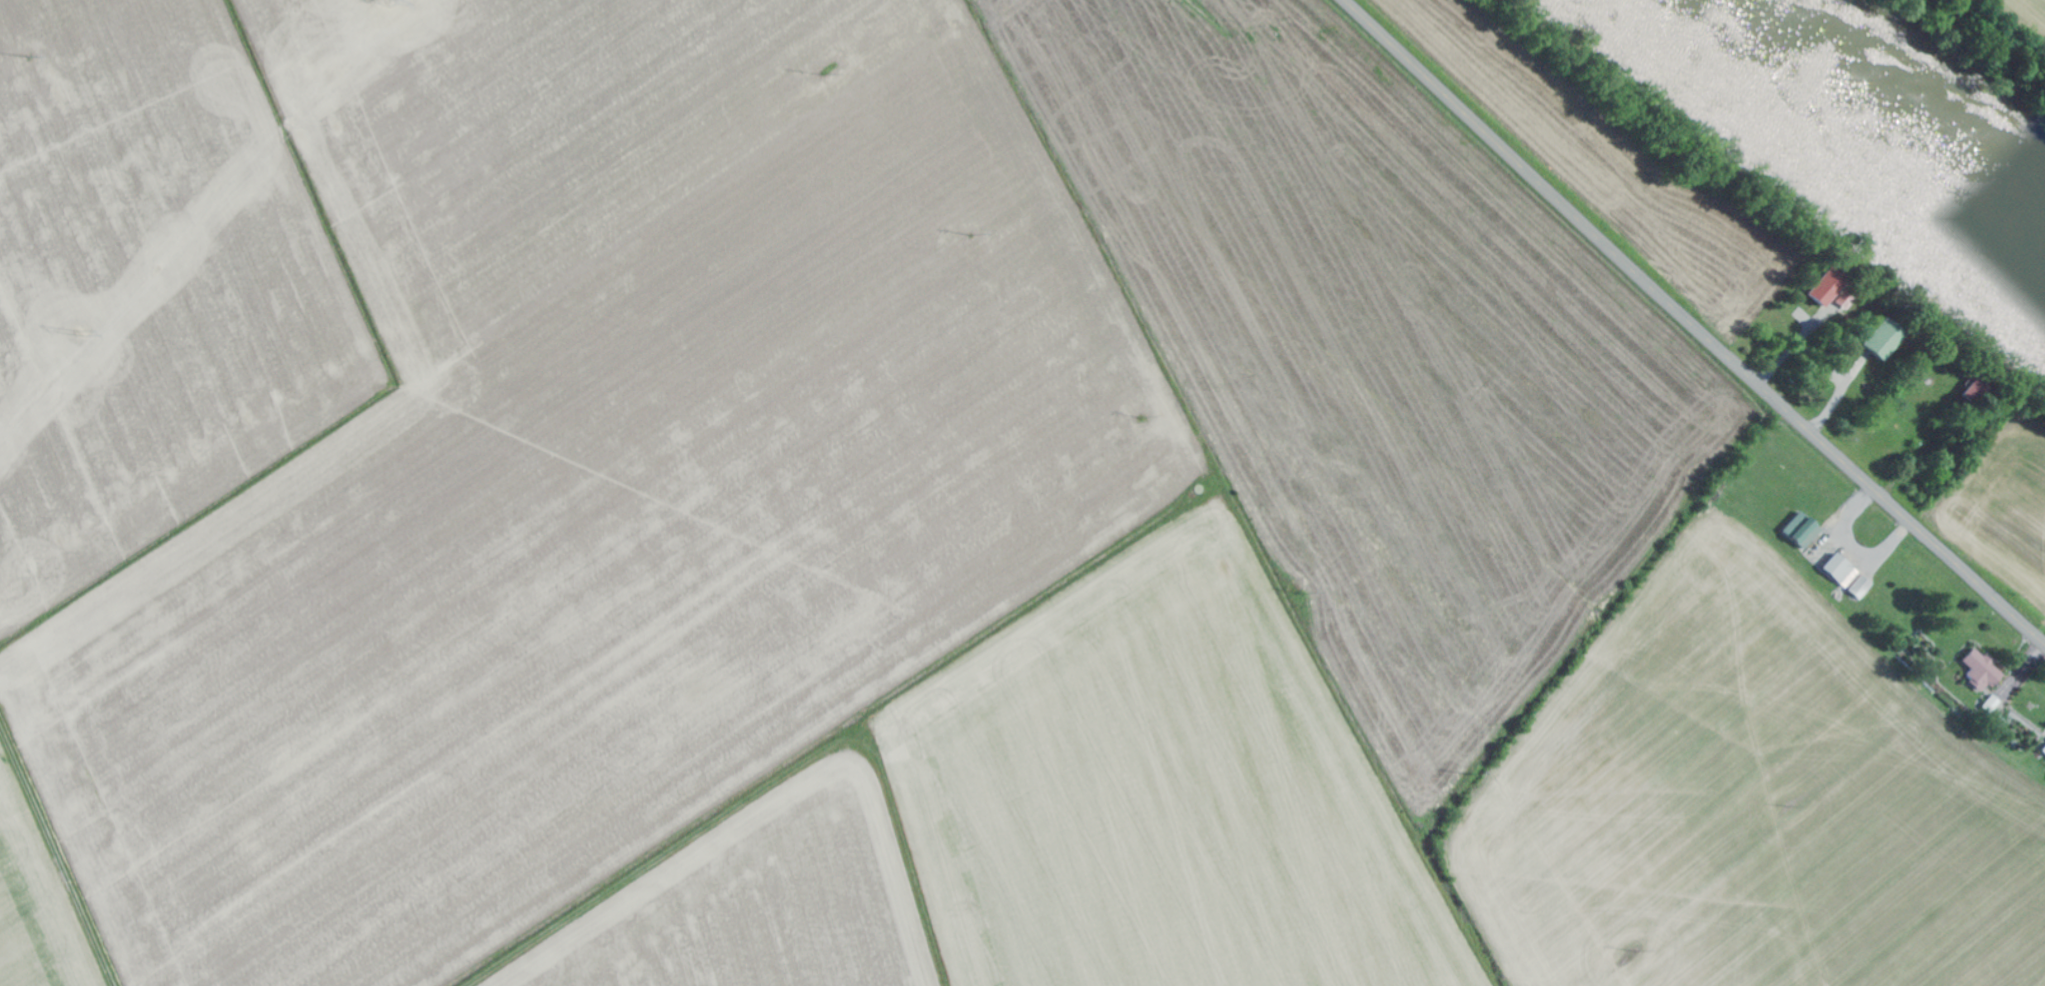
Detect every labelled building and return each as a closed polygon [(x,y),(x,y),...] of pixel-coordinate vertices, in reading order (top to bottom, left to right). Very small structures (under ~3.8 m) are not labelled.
[(1850,281),(1833,267),(1811,294),(1828,309),(1850,281)] [(1874,583),(1863,576),(1859,583),(1855,581),(1863,569),(1837,552),(1827,568),(1867,594),(1874,583)] [(1975,668),(1969,675),(1986,691),(2003,672),(1996,665),(1997,663),(1980,647),(1967,661),(1975,668)]
